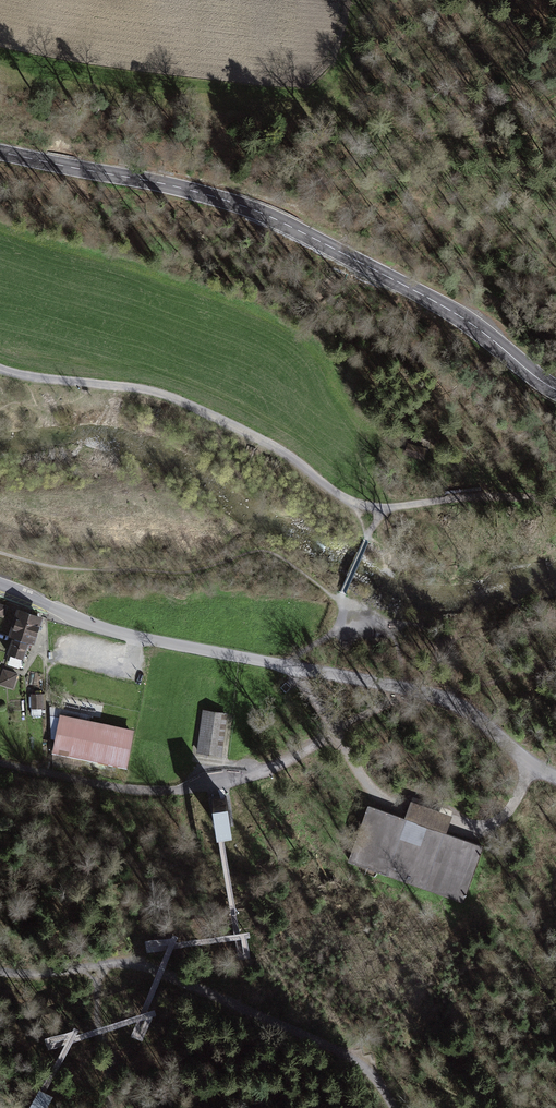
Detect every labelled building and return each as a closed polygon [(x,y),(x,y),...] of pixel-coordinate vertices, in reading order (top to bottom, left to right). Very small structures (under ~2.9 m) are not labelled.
[(427,448),(409,442),(406,453),(424,458),(427,448)] [(0,609),(0,622),(8,624),(11,612),(0,609)] [(15,651),(36,657),(45,625),(24,619),(15,651)] [(19,675),(2,668),(0,675),(0,684),(14,689),(19,675)] [(48,699),(33,699),(33,714),(47,713),(48,699)] [(121,768),(129,730),(60,716),(52,753),(121,768)] [(228,755),(230,719),(205,717),(203,753),(228,755)] [(369,807),(347,861),(462,904),(483,847),(369,807)]
